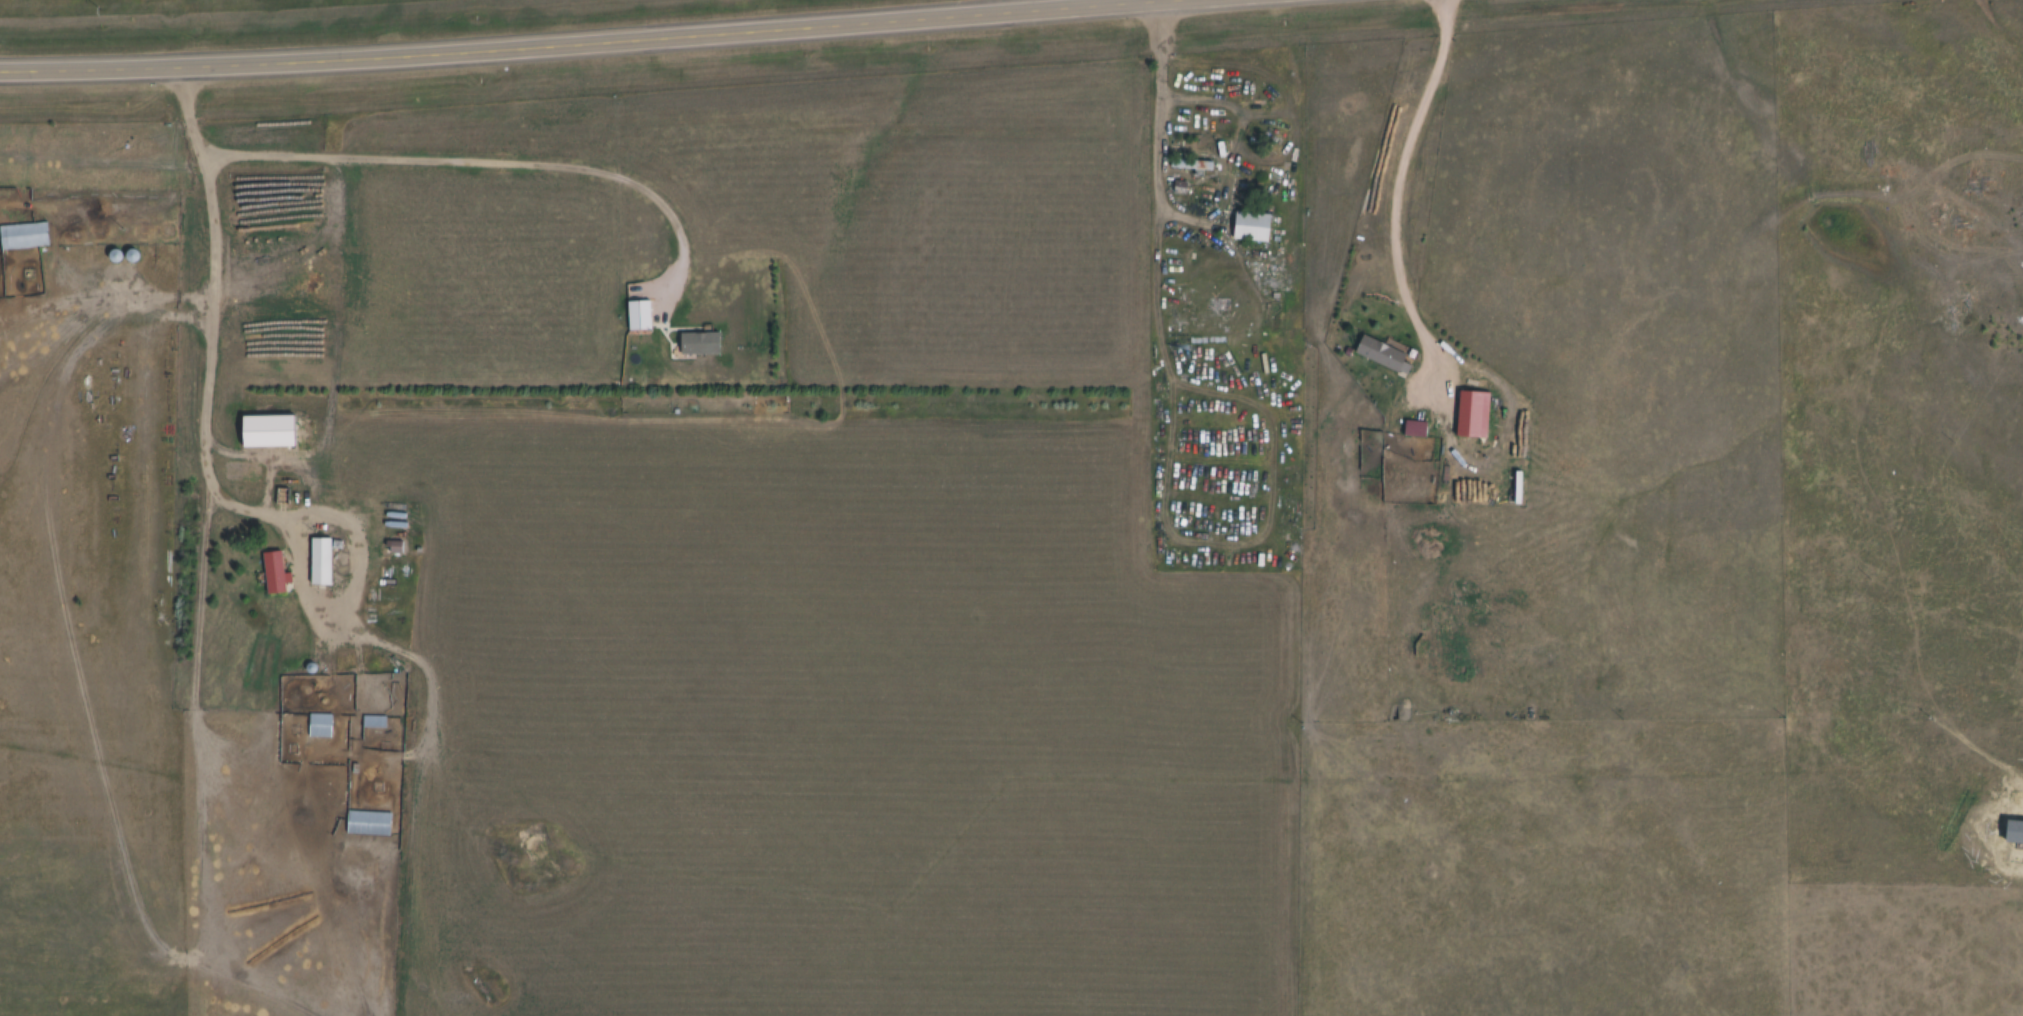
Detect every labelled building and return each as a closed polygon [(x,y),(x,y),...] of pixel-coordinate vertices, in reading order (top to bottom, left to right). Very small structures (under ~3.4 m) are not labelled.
[(1210,170),(1210,161),(1169,160),(1169,169),(1210,170)] [(1230,239),(1266,242),(1268,214),(1232,211),(1230,239)] [(0,226),(0,250),(47,247),(45,223),(0,226)] [(649,330),(649,301),(625,301),(625,330),(649,330)] [(717,334),(677,334),(677,355),(717,355),(717,334)] [(1405,376),(1409,366),(1401,363),(1404,354),(1360,336),(1352,354),(1405,376)] [(1485,438),(1487,392),(1456,390),(1454,437),(1485,438)] [(273,503),(285,505),(287,491),(275,489),(273,503)] [(329,586),(329,539),(307,539),(307,586),(329,586)] [(260,552),(263,595),(282,593),(280,551),(260,552)] [(307,737),(330,737),(330,714),(307,714),(307,737)] [(388,835),(388,812),(345,812),(345,835),(388,835)]
